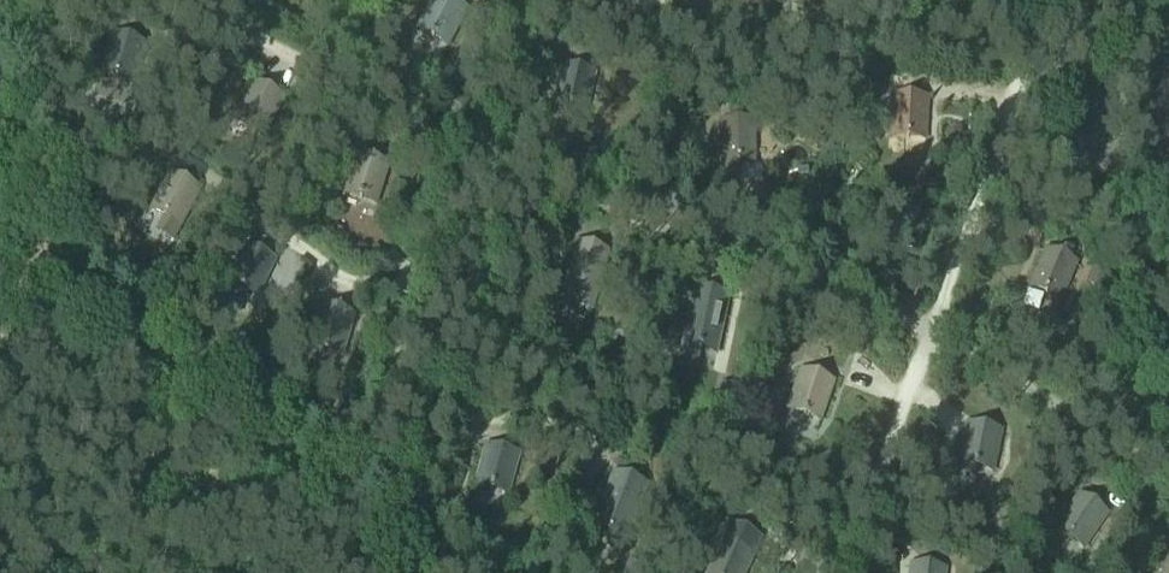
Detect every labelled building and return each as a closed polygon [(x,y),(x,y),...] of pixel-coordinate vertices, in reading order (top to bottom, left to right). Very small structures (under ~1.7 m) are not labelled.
[(449,44),(466,12),(443,0),(431,0),(417,27),(449,44)] [(100,70),(134,82),(146,44),(112,32),(100,70)] [(551,103),(587,111),(596,71),(560,64),(551,103)] [(234,116),(266,133),(283,101),(251,84),(234,116)] [(455,95),(446,107),(457,116),(467,104),(455,95)] [(889,135),(924,137),(926,97),(890,96),(889,135)] [(755,124),(718,124),(719,162),(719,179),(739,179),(738,161),(755,161),(755,124)] [(139,145),(151,153),(160,139),(148,131),(139,145)] [(343,191),(377,202),(389,168),(354,156),(343,191)] [(169,172),(151,208),(165,216),(157,231),(174,240),(182,224),(201,189),(169,172)] [(1029,285),(1062,299),(1078,262),(1057,253),(1059,250),(1046,244),(1029,285)] [(562,298),(594,307),(609,255),(574,245),(562,298)] [(225,280),(259,296),(274,263),(240,247),(225,280)] [(1094,267),(1088,282),(1105,288),(1111,274),(1094,267)] [(689,308),(681,344),(717,351),(725,316),(729,296),(693,288),(689,308)] [(381,302),(370,309),(377,320),(388,313),(381,302)] [(308,342),(343,353),(354,318),(319,308),(308,342)] [(787,408),(821,419),(832,385),(799,374),(787,408)] [(721,395),(734,398),(738,382),(724,379),(721,395)] [(958,462),(993,469),(1000,434),(965,427),(958,462)] [(484,448),(474,482),(509,492),(519,458),(484,448)] [(593,525),(626,538),(645,488),(612,475),(593,525)] [(391,487),(388,496),(404,501),(407,492),(391,487)] [(704,489),(699,501),(716,509),(722,497),(704,489)] [(1056,526),(1085,547),(1106,517),(1076,497),(1056,526)] [(706,572),(745,572),(761,538),(729,523),(706,572)] [(1163,551),(1150,572),(1168,572),(1168,554),(1163,551)]
